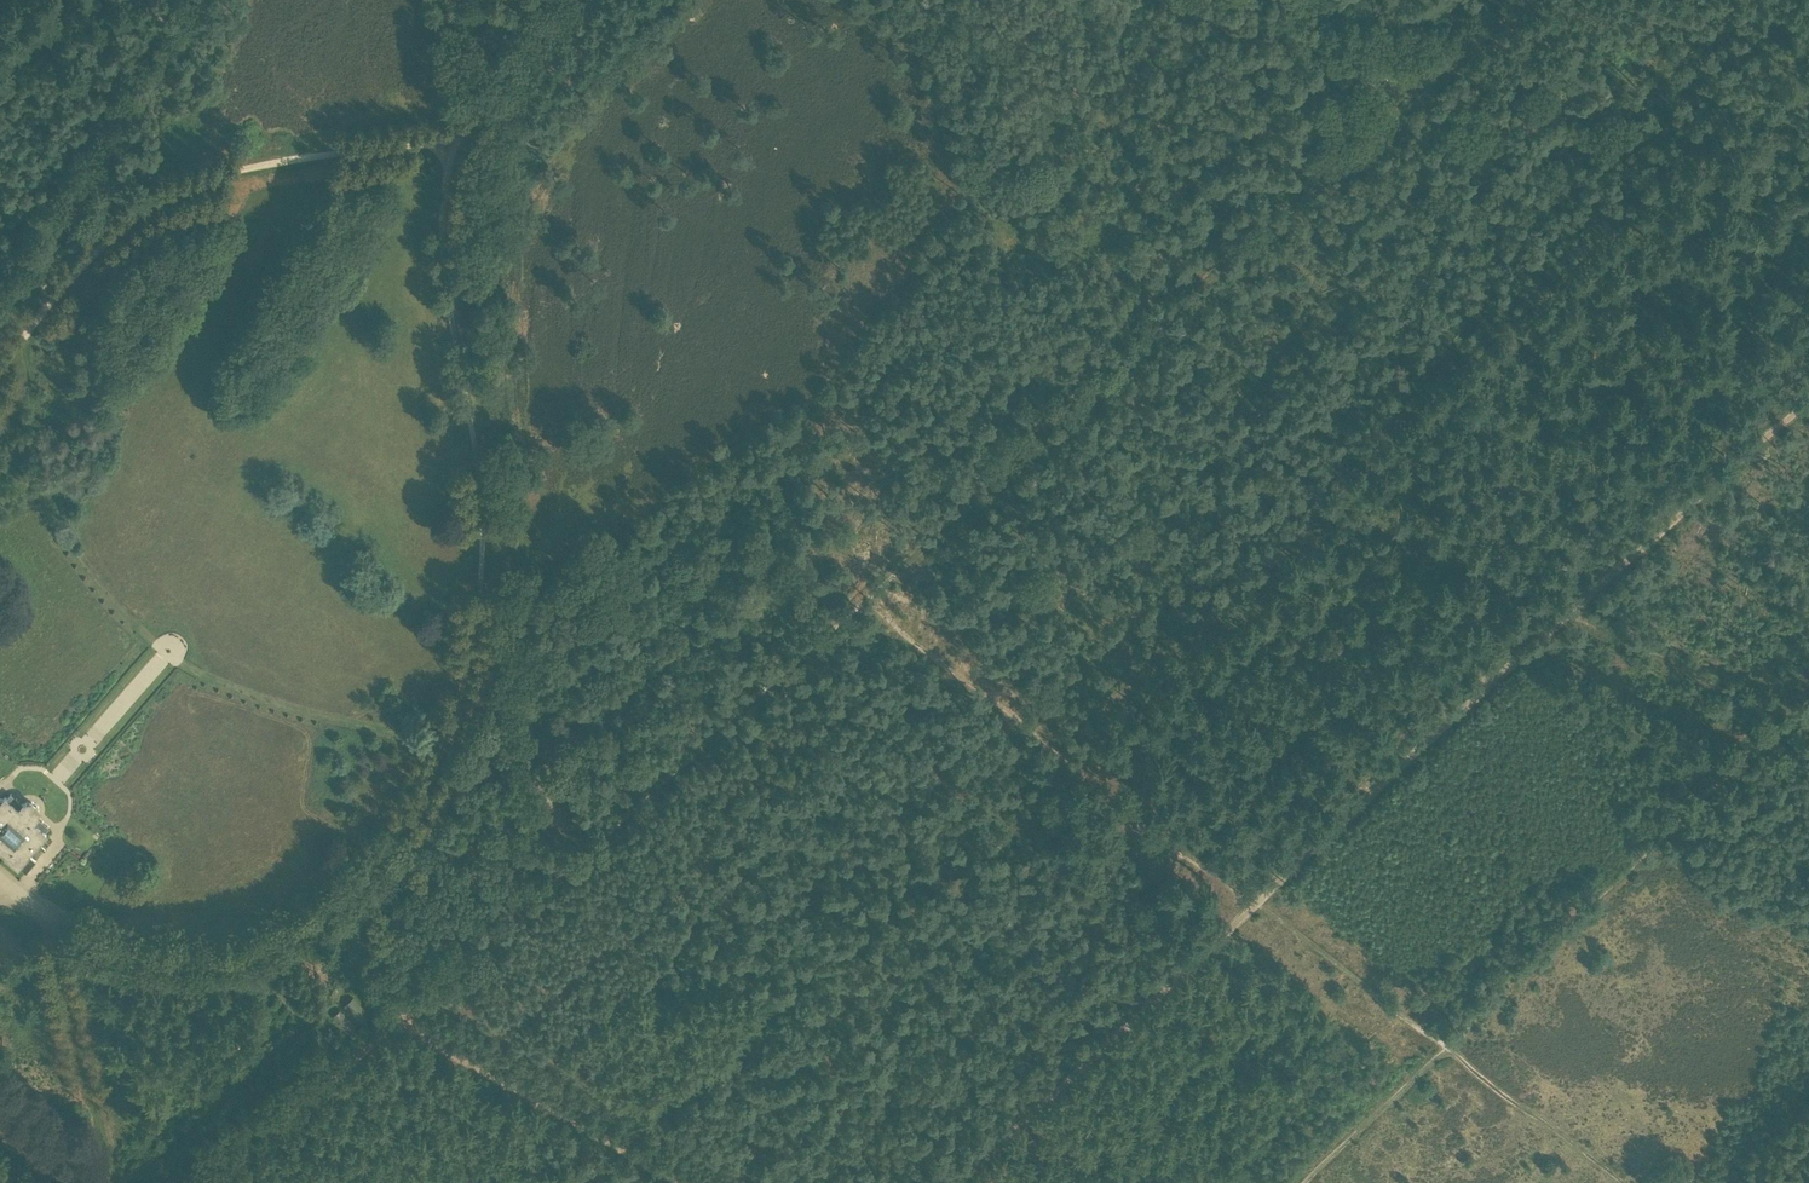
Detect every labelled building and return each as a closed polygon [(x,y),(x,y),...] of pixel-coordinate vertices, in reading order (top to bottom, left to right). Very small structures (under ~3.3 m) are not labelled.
[(11,793),(6,798),(5,797),(3,799),(2,798),(0,798),(0,848),(7,854),(6,855),(25,871),(34,860),(27,853),(35,843),(36,844),(38,841),(40,842),(41,842),(43,841),(45,840),(46,838),(45,836),(44,834),(46,833),(44,831),(49,827),(36,816),(37,815),(39,812),(39,810),(39,808),(39,805),(37,803),(34,800),(31,800),(28,800),(25,801),(23,803),(11,793)] [(368,1013),(353,997),(346,1004),(360,1020),(368,1013)] [(340,1009),(334,1015),(348,1031),(355,1025),(340,1009)]
